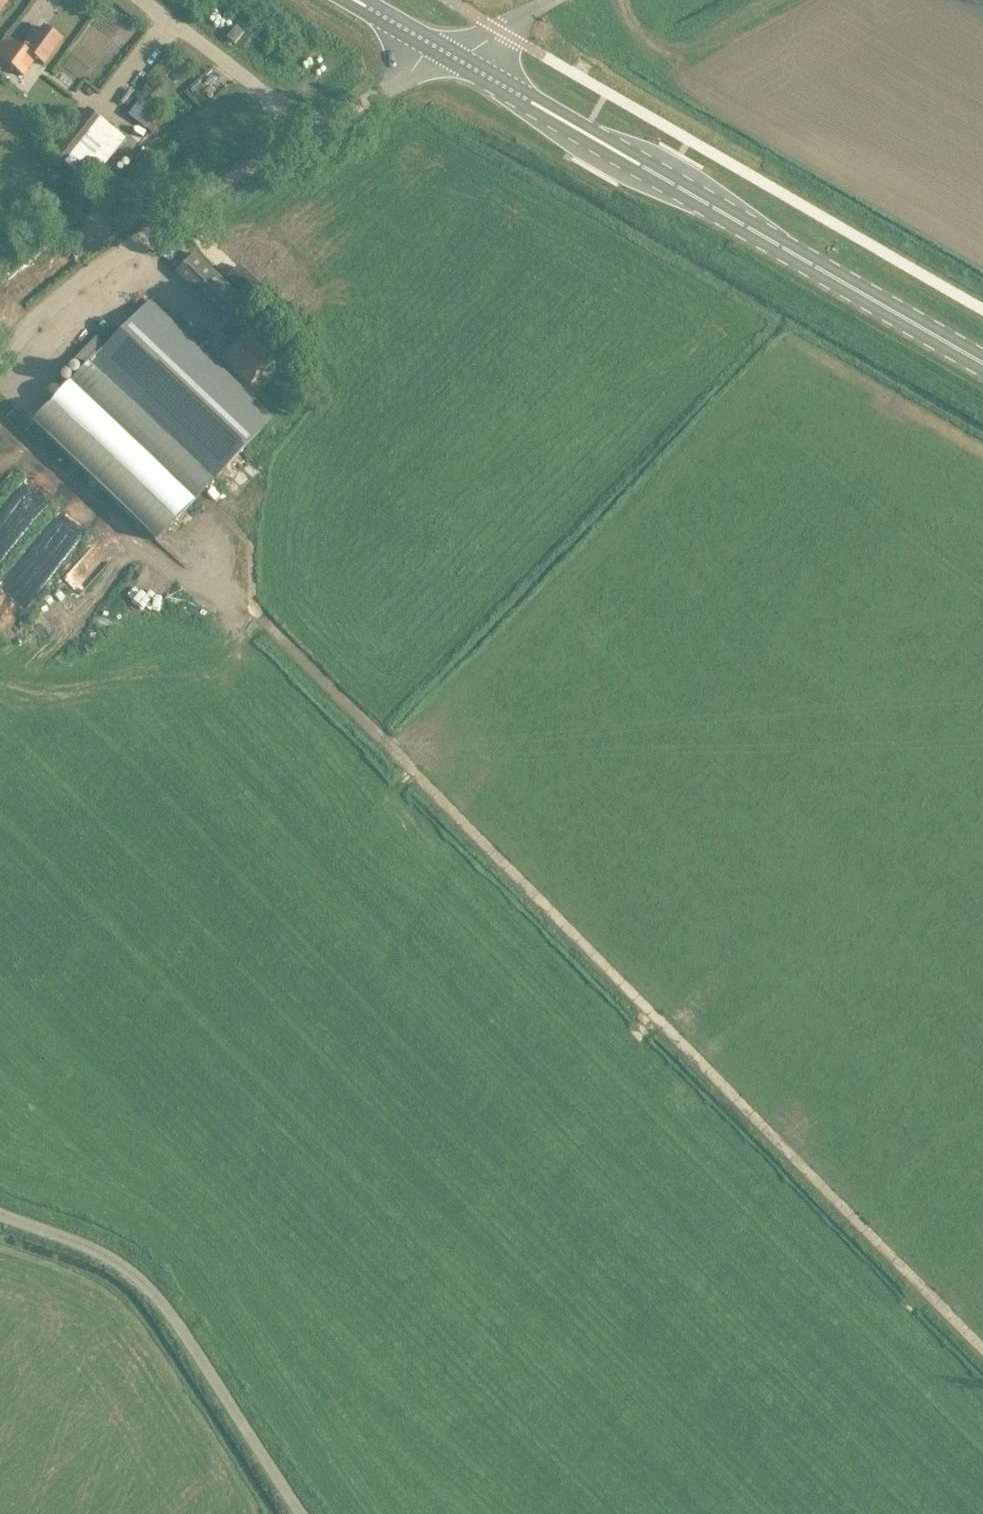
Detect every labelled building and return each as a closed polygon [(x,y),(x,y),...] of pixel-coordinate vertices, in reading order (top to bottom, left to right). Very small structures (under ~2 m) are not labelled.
[(21,45),(5,33),(0,39),(0,57),(21,73),(34,55),(42,61),(60,36),(43,24),(37,31),(33,28),(21,45)] [(62,137),(53,150),(69,162),(78,148),(102,116),(86,104),(62,137)] [(174,268),(222,313),(239,295),(192,250),(174,268)] [(155,289),(170,305),(179,297),(164,281),(155,289)] [(271,414),(147,297),(89,358),(213,475),(271,414)] [(79,334),(89,343),(99,333),(89,324),(79,334)] [(220,355),(248,382),(272,357),(244,331),(220,355)] [(42,409),(29,423),(152,540),(213,475),(89,358),(42,409)] [(0,587),(0,589),(15,600),(74,526),(58,514),(0,587)]
